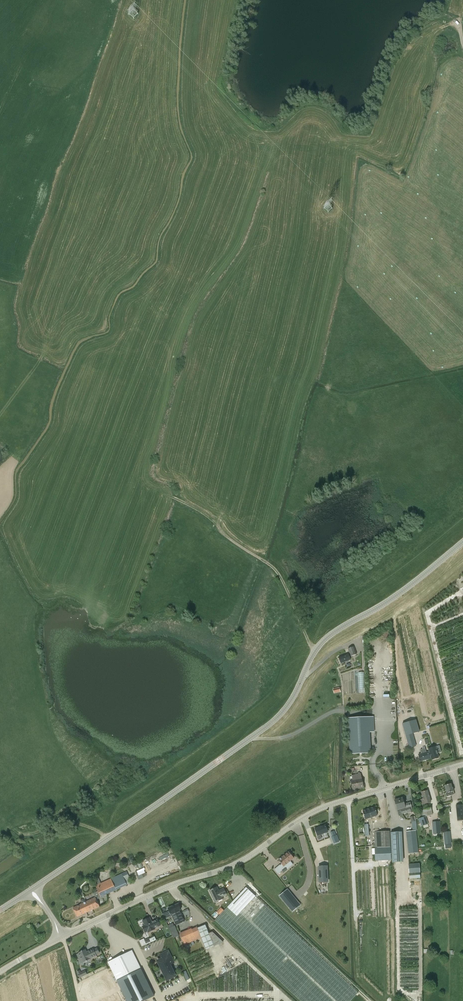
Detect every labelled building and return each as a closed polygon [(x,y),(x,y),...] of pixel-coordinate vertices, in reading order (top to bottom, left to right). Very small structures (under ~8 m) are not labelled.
[(354,647),(348,649),(351,656),(356,654),(354,647)] [(339,657),(341,663),(351,660),(348,654),(339,657)] [(359,753),(362,752),(370,752),(370,748),(370,747),(369,732),(369,718),(349,719),(350,753),(359,753)] [(416,719),(404,723),(402,723),(409,748),(416,746),(413,733),(419,731),(416,719)] [(418,754),(420,761),(431,758),(432,760),(439,758),(435,746),(428,748),(429,751),(426,752),(425,748),(420,750),(421,753),(418,754)] [(352,775),(353,780),(351,780),(353,789),(364,787),(361,774),(352,775)] [(452,788),(451,784),(451,783),(444,785),(447,793),(445,793),(447,797),(454,794),(453,791),(454,791),(453,787),(452,788)] [(421,800),(422,805),(431,802),(427,790),(421,792),(423,799),(421,800)] [(411,802),(404,804),(402,798),(394,800),(398,811),(401,810),(402,814),(411,811),(411,812),(413,812),(411,802)] [(430,805),(423,807),(420,808),(423,817),(419,818),(421,826),(424,825),(424,828),(429,827),(428,824),(426,816),(433,814),(430,805)] [(363,812),(366,821),(378,817),(375,808),(363,812)] [(436,819),(430,821),(433,830),(439,829),(436,819)] [(325,825),(315,829),(319,839),(322,838),(321,834),(328,832),(325,825)] [(406,831),(408,853),(418,852),(416,830),(406,831)] [(334,831),(331,832),(333,839),(335,843),(339,842),(337,836),(336,837),(334,831)] [(375,848),(376,861),(391,860),(390,847),(389,831),(374,832),(375,848)] [(451,844),(450,831),(443,832),(445,845),(445,849),(451,848),(451,844)] [(391,833),(392,862),(402,862),(401,832),(391,833)] [(281,867),(280,865),(274,870),(277,874),(282,870),(284,872),(287,870),(285,868),(284,866),(294,858),(291,854),(292,854),(290,852),(289,852),(283,857),(282,856),(278,860),(283,865),(281,867)] [(408,864),(409,870),(409,873),(409,879),(420,878),(420,872),(419,863),(408,864)] [(318,866),(319,883),(328,882),(328,865),(318,866)] [(165,872),(150,877),(152,881),(166,875),(165,872)] [(95,886),(101,897),(132,882),(128,874),(123,876),(122,873),(95,886)] [(210,891),(215,903),(223,899),(222,896),(226,894),(224,888),(219,891),(217,887),(210,891)] [(215,920),(271,973),(301,1000),(350,1000),(358,993),(302,940),(246,887),(215,920)] [(288,889),(280,895),(292,911),(300,905),(288,889)] [(77,917),(100,906),(95,897),(73,908),(77,917)] [(171,914),(172,916),(181,912),(180,910),(181,910),(178,903),(168,908),(171,914)] [(181,912),(172,916),(176,925),(185,921),(181,912)] [(150,917),(143,921),(145,925),(142,926),(145,932),(148,931),(148,932),(155,929),(155,928),(160,925),(157,919),(152,922),(150,917)] [(180,934),(184,945),(201,938),(206,949),(223,942),(213,932),(209,933),(205,925),(198,928),(197,927),(180,934)] [(174,938),(179,935),(175,926),(169,928),(174,938)] [(97,955),(93,949),(87,952),(85,949),(76,953),(79,959),(81,958),(83,963),(90,959),(90,958),(97,955)] [(159,954),(161,958),(156,960),(166,982),(177,976),(171,965),(175,963),(168,950),(159,954)] [(154,996),(132,951),(108,963),(127,1000),(144,1000),(154,996)]
